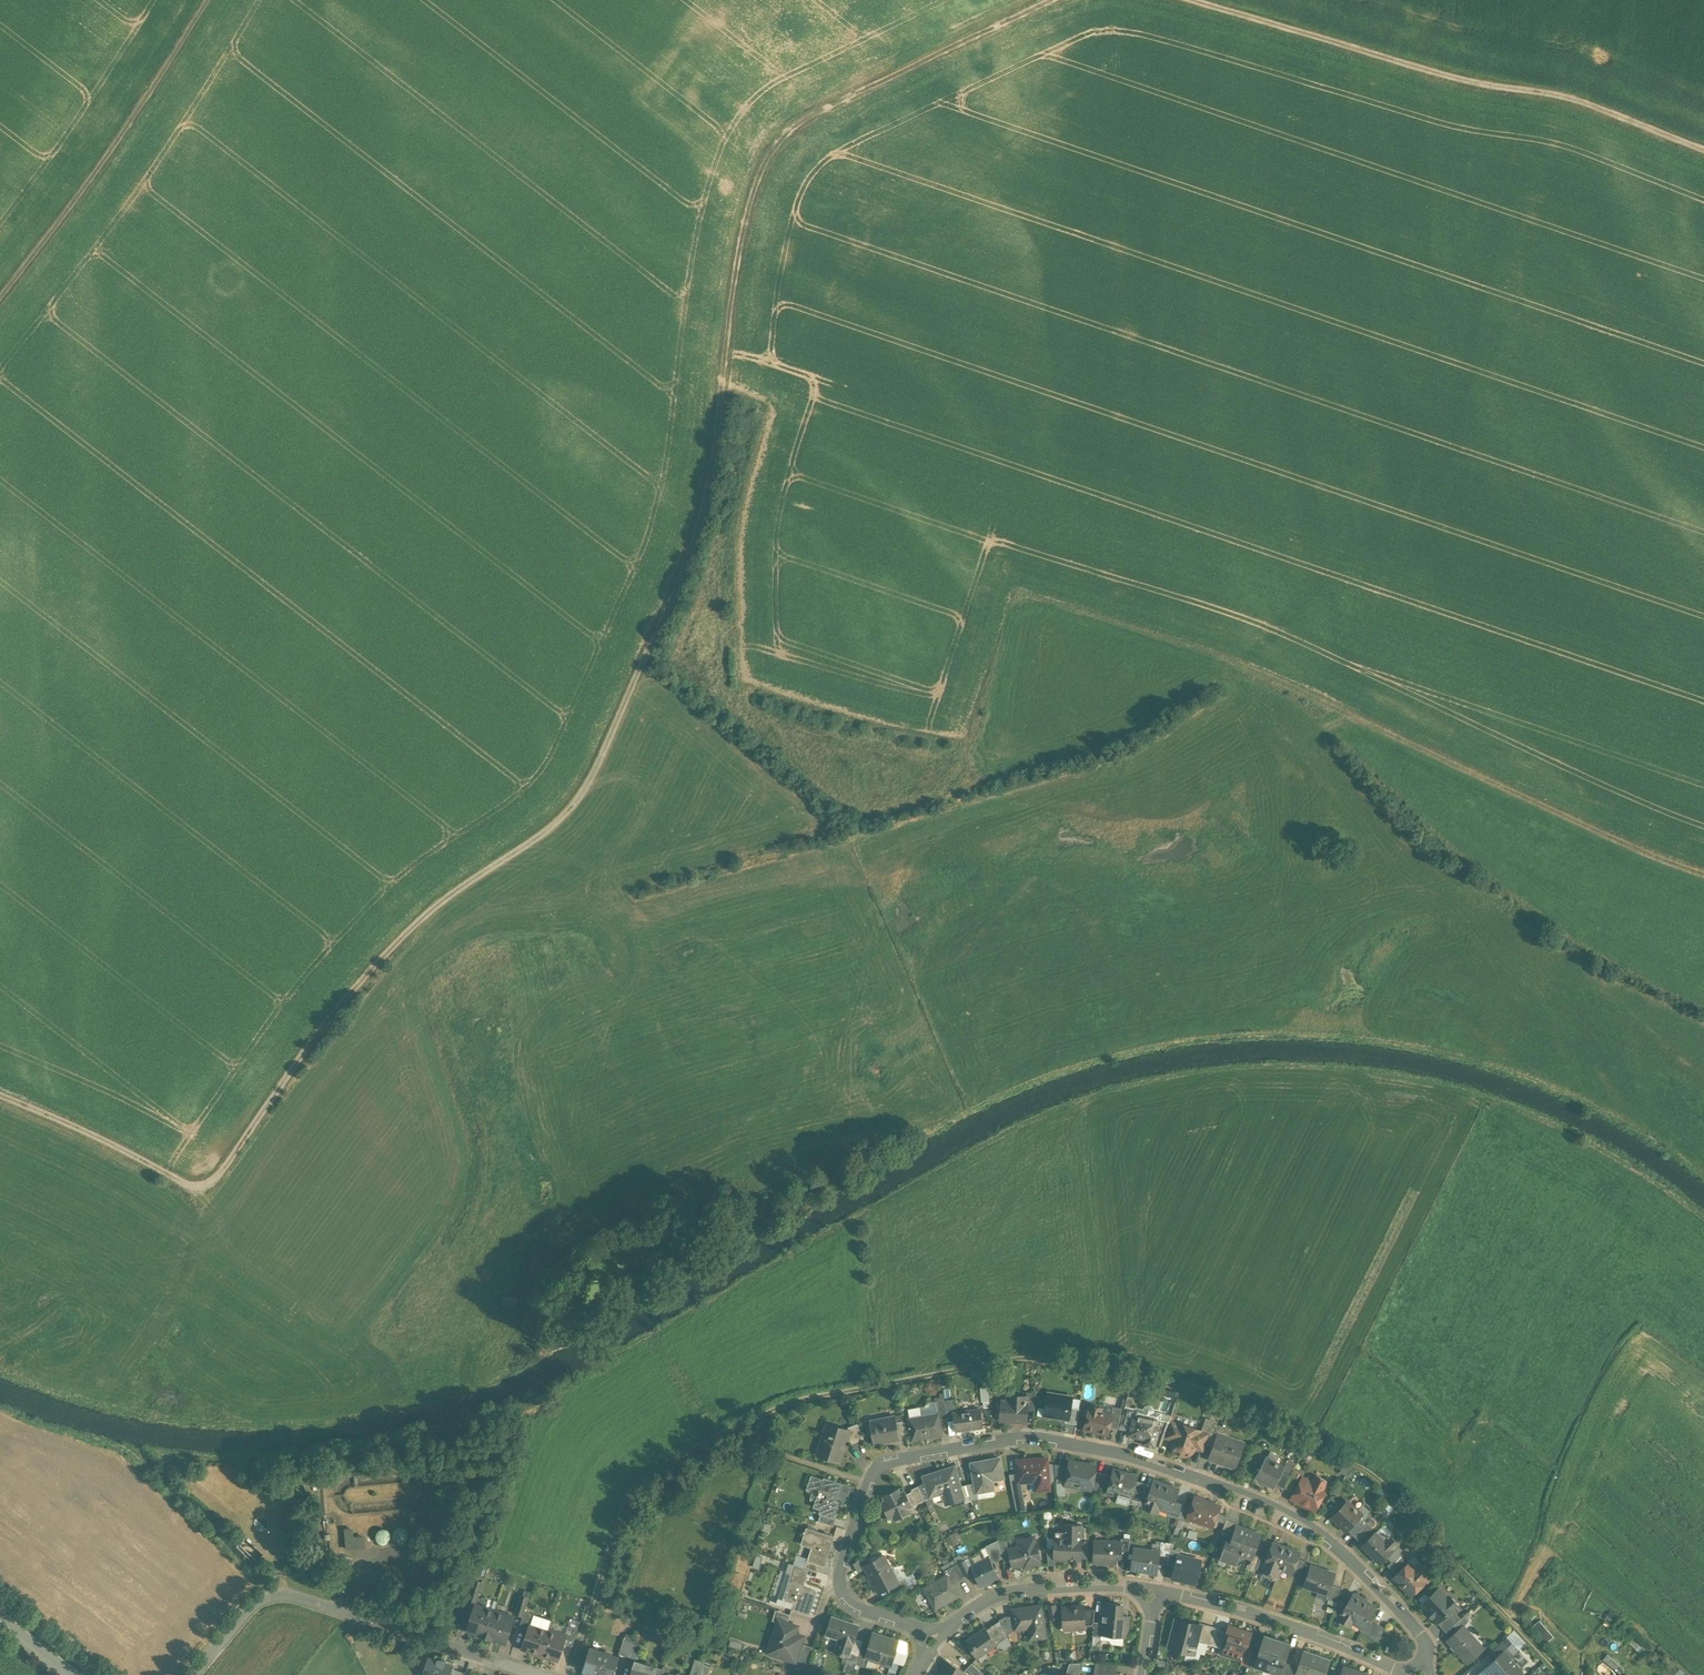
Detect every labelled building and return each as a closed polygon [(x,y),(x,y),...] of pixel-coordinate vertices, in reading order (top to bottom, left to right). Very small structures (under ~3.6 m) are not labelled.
[(979,1390),(979,1399),(989,1399),(989,1390),(979,1390)] [(1035,1392),(1027,1392),(1027,1397),(1027,1410),(1034,1411),(1035,1392)] [(1081,1399),(1070,1397),(1050,1394),(1047,1414),(1067,1417),(1068,1407),(1079,1408),(1081,1399)] [(1027,1397),(1009,1396),(1008,1401),(1003,1401),(1002,1420),(1026,1421),(1027,1410),(1027,1397)] [(1127,1400),(1125,1406),(1131,1407),(1134,1397),(1128,1396),(1127,1400)] [(954,1398),(944,1400),(947,1418),(954,1417),(953,1411),(956,1411),(954,1398)] [(947,1418),(944,1400),(934,1401),(937,1413),(938,1412),(939,1419),(947,1418)] [(937,1413),(934,1401),(927,1402),(928,1405),(920,1407),(921,1416),(937,1413)] [(1103,1408),(1090,1405),(1085,1429),(1108,1434),(1109,1427),(1112,1414),(1102,1411),(1103,1408)] [(1146,1405),(1144,1408),(1143,1409),(1135,1407),(1135,1408),(1134,1414),(1133,1413),(1131,1426),(1128,1435),(1145,1439),(1144,1443),(1154,1445),(1157,1433),(1160,1420),(1161,1414),(1160,1413),(1154,1411),(1154,1410),(1153,1407),(1151,1405),(1148,1405),(1146,1405)] [(1112,1414),(1109,1427),(1120,1429),(1121,1423),(1125,1409),(1120,1408),(1113,1406),(1112,1414)] [(1131,1407),(1125,1406),(1125,1409),(1121,1423),(1131,1426),(1133,1413),(1134,1414),(1135,1408),(1131,1407)] [(908,1409),(910,1418),(921,1416),(920,1407),(908,1409)] [(1068,1407),(1067,1417),(1066,1421),(1077,1423),(1079,1408),(1068,1407)] [(956,1411),(953,1411),(954,1417),(956,1430),(982,1426),(980,1408),(956,1411)] [(921,1416),(910,1418),(914,1439),(942,1434),(939,1419),(938,1412),(937,1413),(921,1416)] [(1202,1426),(1211,1429),(1214,1419),(1205,1416),(1202,1426)] [(894,1417),(873,1421),(876,1443),(899,1438),(896,1422),(895,1422),(894,1417)] [(1160,1420),(1157,1433),(1165,1434),(1170,1422),(1160,1420)] [(903,1421),(896,1422),(899,1438),(905,1437),(903,1421)] [(1165,1434),(1164,1437),(1172,1439),(1178,1423),(1170,1421),(1170,1422),(1165,1434)] [(1201,1431),(1178,1422),(1178,1423),(1172,1439),(1172,1440),(1172,1445),(1173,1449),(1176,1453),(1180,1455),(1184,1456),(1189,1455),(1193,1452),(1195,1448),(1196,1447),(1201,1432),(1201,1431)] [(1222,1426),(1214,1423),(1210,1434),(1208,1438),(1215,1440),(1217,1433),(1220,1434),(1222,1426)] [(858,1424),(848,1427),(847,1431),(844,1441),(852,1443),(864,1439),(858,1424)] [(847,1431),(832,1426),(829,1435),(825,1434),(819,1452),(839,1459),(844,1441),(847,1431)] [(1201,1432),(1196,1447),(1204,1450),(1208,1438),(1210,1434),(1201,1432)] [(1220,1434),(1217,1433),(1215,1440),(1208,1458),(1236,1468),(1245,1443),(1220,1434)] [(1302,1455),(1303,1457),(1303,1458),(1304,1459),(1306,1460),(1307,1460),(1309,1460),(1310,1459),(1312,1458),(1313,1457),(1313,1455),(1313,1454),(1312,1452),(1311,1451),(1310,1450),(1308,1450),(1307,1450),(1305,1450),(1304,1451),(1303,1452),(1302,1454),(1302,1455)] [(1000,1457),(971,1462),(975,1482),(977,1492),(978,1492),(994,1489),(992,1480),(1004,1477),(1000,1457)] [(1047,1458),(1017,1460),(1018,1474),(1019,1481),(1020,1481),(1035,1480),(1036,1490),(1050,1489),(1047,1458)] [(1275,1463),(1265,1458),(1256,1476),(1273,1486),(1274,1485),(1281,1471),(1283,1467),(1278,1465),(1278,1463),(1275,1462),(1275,1463)] [(1096,1466),(1070,1461),(1069,1466),(1065,1484),(1092,1489),(1096,1466)] [(1283,1467),(1281,1471),(1290,1475),(1293,1469),(1295,1466),(1286,1461),(1283,1467)] [(1065,1484),(1069,1466),(1054,1464),(1056,1482),(1065,1484)] [(960,1465),(954,1466),(959,1480),(965,1479),(960,1465)] [(954,1466),(924,1476),(926,1482),(931,1493),(942,1490),(946,1502),(964,1496),(959,1480),(954,1466)] [(1136,1476),(1114,1469),(1109,1489),(1119,1492),(1116,1501),(1128,1504),(1129,1499),(1129,1498),(1130,1495),(1131,1495),(1135,1480),(1136,1476)] [(1290,1475),(1284,1487),(1295,1493),(1302,1480),(1298,1477),(1300,1473),(1293,1469),(1290,1475)] [(1290,1475),(1281,1471),(1274,1485),(1283,1489),(1284,1487),(1290,1475)] [(1018,1474),(1010,1474),(1012,1489),(1020,1488),(1020,1481),(1019,1481),(1018,1474)] [(824,1480),(812,1476),(808,1489),(819,1493),(815,1506),(822,1509),(821,1512),(821,1513),(833,1517),(834,1514),(838,1502),(836,1501),(841,1484),(825,1479),(824,1480)] [(1295,1493),(1292,1498),(1301,1503),(1301,1504),(1313,1510),(1324,1490),(1323,1490),(1326,1483),(1316,1477),(1312,1484),(1303,1479),(1302,1480),(1295,1493)] [(1146,1483),(1135,1480),(1131,1495),(1130,1495),(1129,1498),(1129,1499),(1140,1501),(1144,1491),(1146,1483)] [(1033,1481),(1022,1484),(1024,1493),(1035,1490),(1033,1481)] [(931,1493),(926,1482),(918,1486),(925,1500),(933,1496),(931,1493)] [(975,1482),(966,1484),(971,1499),(979,1497),(978,1492),(977,1492),(975,1482)] [(1065,1484),(1056,1482),(1057,1496),(1062,1496),(1061,1489),(1065,1489),(1065,1484)] [(1178,1490),(1154,1482),(1150,1493),(1145,1507),(1145,1508),(1157,1512),(1159,1506),(1170,1510),(1170,1511),(1174,1500),(1178,1490)] [(918,1486),(912,1489),(914,1494),(919,1503),(925,1500),(918,1486)] [(899,1488),(883,1496),(885,1500),(881,1502),(889,1518),(893,1516),(895,1519),(911,1512),(909,1508),(913,1506),(919,1503),(914,1494),(909,1497),(905,1490),(901,1492),(899,1488)] [(1150,1493),(1144,1491),(1140,1501),(1139,1505),(1145,1507),(1150,1493)] [(1191,1508),(1188,1518),(1212,1527),(1214,1520),(1217,1512),(1220,1506),(1196,1497),(1191,1508)] [(1185,1504),(1174,1500),(1170,1511),(1170,1510),(1168,1515),(1179,1519),(1184,1505),(1185,1504)] [(1347,1502),(1333,1516),(1347,1530),(1348,1529),(1358,1518),(1365,1525),(1368,1522),(1372,1518),(1366,1512),(1367,1510),(1362,1505),(1357,1510),(1355,1508),(1354,1509),(1347,1502)] [(1184,1505),(1179,1519),(1187,1522),(1188,1518),(1191,1508),(1184,1505)] [(1217,1512),(1214,1520),(1225,1523),(1226,1519),(1228,1516),(1217,1512)] [(833,1517),(821,1513),(819,1521),(833,1526),(837,1515),(834,1514),(833,1517)] [(1358,1518),(1348,1529),(1354,1536),(1365,1525),(1358,1518)] [(1238,1524),(1226,1519),(1225,1523),(1221,1534),(1228,1536),(1228,1535),(1235,1538),(1239,1528),(1237,1527),(1238,1524)] [(1365,1525),(1354,1536),(1360,1542),(1373,1528),(1368,1522),(1365,1525)] [(1082,1525),(1064,1524),(1064,1531),(1055,1531),(1055,1538),(1054,1538),(1053,1546),(1055,1546),(1054,1553),(1054,1558),(1055,1558),(1068,1559),(1068,1560),(1079,1560),(1079,1559),(1080,1559),(1080,1558),(1081,1543),(1082,1525)] [(1383,1526),(1363,1546),(1379,1562),(1385,1556),(1386,1557),(1399,1544),(1389,1535),(1391,1533),(1391,1531),(1386,1525),(1383,1526)] [(835,1536),(808,1527),(802,1544),(813,1547),(808,1561),(821,1565),(825,1566),(835,1536)] [(1187,1535),(1195,1538),(1197,1531),(1189,1528),(1187,1535)] [(1261,1535),(1239,1528),(1235,1538),(1228,1535),(1228,1536),(1220,1558),(1236,1564),(1240,1553),(1253,1557),(1261,1535)] [(352,1538),(351,1529),(345,1530),(346,1548),(364,1547),(363,1537),(352,1538)] [(957,1531),(946,1534),(949,1544),(960,1541),(957,1531)] [(1034,1536),(1023,1538),(1024,1544),(1009,1548),(1008,1548),(1011,1560),(1013,1567),(1029,1564),(1029,1566),(1041,1563),(1034,1536)] [(1009,1548),(1006,1537),(999,1539),(999,1540),(1003,1557),(1004,1562),(1011,1560),(1008,1548),(1009,1548)] [(1130,1538),(1121,1537),(1121,1541),(1121,1555),(1128,1556),(1130,1538)] [(999,1540),(986,1546),(994,1561),(1003,1557),(999,1540)] [(1121,1541),(1094,1540),(1094,1562),(1116,1562),(1116,1556),(1121,1556),(1121,1555),(1121,1541)] [(1171,1543),(1161,1542),(1160,1551),(1161,1551),(1160,1555),(1168,1556),(1170,1548),(1171,1543)] [(1262,1571),(1261,1572),(1274,1577),(1277,1567),(1293,1573),(1293,1572),(1299,1558),(1300,1554),(1272,1543),(1266,1559),(1262,1571)] [(1180,1550),(1170,1548),(1168,1556),(1167,1564),(1175,1566),(1177,1557),(1179,1557),(1180,1550)] [(1152,1551),(1136,1549),(1133,1569),(1149,1571),(1149,1573),(1157,1574),(1160,1555),(1161,1551),(1160,1551),(1152,1550),(1152,1551)] [(757,1553),(753,1565),(759,1567),(763,1555),(757,1553)] [(1054,1553),(1047,1554),(1049,1565),(1056,1564),(1055,1558),(1054,1558),(1054,1553)] [(869,1563),(864,1566),(866,1568),(879,1592),(892,1585),(898,1582),(898,1581),(884,1555),(869,1563)] [(1398,1555),(1387,1566),(1393,1571),(1404,1560),(1398,1555)] [(971,1565),(970,1565),(973,1571),(981,1586),(999,1577),(988,1556),(971,1565)] [(1260,1556),(1256,1569),(1262,1571),(1266,1559),(1260,1556)] [(866,1557),(854,1563),(858,1572),(866,1568),(864,1566),(869,1563),(866,1557)] [(1179,1557),(1177,1557),(1175,1566),(1173,1577),(1195,1582),(1200,1561),(1191,1559),(1190,1560),(1179,1557)] [(967,1558),(957,1563),(964,1576),(973,1571),(970,1565),(971,1565),(967,1558)] [(1299,1558),(1293,1572),(1301,1575),(1306,1561),(1299,1558)] [(821,1565),(808,1561),(807,1560),(804,1568),(809,1569),(818,1572),(821,1565)] [(1409,1562),(1394,1577),(1411,1595),(1426,1580),(1432,1573),(1423,1564),(1416,1570),(1409,1562)] [(957,1563),(945,1570),(947,1575),(952,1584),(964,1577),(964,1576),(957,1563)] [(804,1568),(796,1565),(793,1572),(807,1576),(809,1569),(804,1568)] [(1334,1574),(1310,1566),(1303,1586),(1328,1594),(1331,1584),(1334,1574)] [(807,1576),(793,1572),(785,1599),(800,1604),(798,1609),(810,1613),(817,1591),(803,1587),(807,1576)] [(947,1575),(925,1587),(936,1608),(959,1596),(952,1584),(947,1575)] [(905,1578),(898,1581),(898,1582),(892,1585),(895,1592),(909,1584),(905,1578)] [(475,1580),(469,1599),(477,1601),(483,1582),(475,1580)] [(1341,1588),(1331,1584),(1328,1594),(1326,1599),(1337,1602),(1338,1599),(1341,1588)] [(1431,1598),(1423,1605),(1429,1611),(1427,1612),(1432,1617),(1438,1623),(1456,1605),(1455,1605),(1457,1603),(1452,1597),(1450,1599),(1439,1587),(1429,1597),(1431,1598)] [(521,1594),(515,1613),(523,1616),(525,1610),(529,1597),(521,1594)] [(1374,1608),(1353,1595),(1347,1605),(1339,1618),(1339,1619),(1349,1625),(1353,1620),(1362,1626),(1360,1630),(1379,1642),(1385,1628),(1369,1617),(1374,1608)] [(1347,1605),(1338,1599),(1337,1602),(1333,1614),(1339,1618),(1347,1605)] [(1121,1604),(1104,1602),(1102,1622),(1100,1633),(1101,1633),(1126,1636),(1128,1616),(1120,1615),(1121,1604)] [(495,1610),(476,1603),(473,1612),(472,1612),(469,1622),(467,1630),(480,1634),(480,1635),(486,1637),(495,1610)] [(1056,1604),(1048,1605),(1050,1619),(1058,1618),(1057,1615),(1056,1609),(1056,1604)] [(1456,1605),(1438,1623),(1446,1632),(1453,1626),(1461,1618),(1456,1613),(1460,1610),(1456,1605)] [(1041,1606),(1013,1610),(1013,1614),(1015,1628),(1015,1629),(1032,1627),(1033,1638),(1046,1636),(1041,1606)] [(1084,1606),(1062,1608),(1062,1609),(1056,1609),(1057,1615),(1062,1615),(1065,1617),(1065,1619),(1063,1622),(1063,1628),(1066,1630),(1072,1629),(1073,1628),(1086,1627),(1085,1625),(1084,1610),(1084,1606)] [(1095,1609),(1084,1610),(1085,1625),(1094,1625),(1094,1622),(1095,1609)] [(515,1616),(495,1610),(486,1637),(492,1639),(493,1638),(506,1643),(515,1616)] [(523,1616),(519,1629),(528,1632),(530,1623),(531,1624),(534,1613),(525,1610),(523,1616)] [(791,1615),(777,1610),(773,1620),(780,1622),(781,1622),(788,1624),(791,1615)] [(1013,1614),(1008,1617),(1007,1616),(999,1619),(999,1621),(1007,1635),(1015,1628),(1013,1614)] [(1461,1618),(1453,1626),(1458,1630),(1463,1625),(1469,1620),(1464,1615),(1461,1618)] [(652,1621),(640,1617),(638,1624),(649,1628),(652,1621)] [(859,1626),(832,1617),(827,1633),(841,1638),(837,1651),(841,1653),(841,1654),(844,1655),(844,1654),(849,1655),(850,1653),(855,1638),(859,1626)] [(1539,1619),(1530,1626),(1544,1643),(1553,1635),(1539,1619)] [(999,1621),(986,1630),(996,1644),(1007,1636),(1007,1635),(999,1621)] [(1198,1627),(1176,1621),(1170,1646),(1189,1651),(1188,1652),(1190,1653),(1191,1651),(1193,1652),(1196,1640),(1199,1627),(1198,1627)] [(788,1624),(781,1622),(780,1622),(776,1637),(779,1638),(774,1653),(795,1659),(803,1637),(794,1634),(796,1627),(788,1624)] [(1102,1622),(1094,1622),(1094,1625),(1093,1636),(1101,1637),(1101,1633),(1100,1633),(1102,1622)] [(531,1624),(530,1623),(528,1632),(523,1648),(536,1652),(535,1653),(540,1655),(548,1629),(531,1624)] [(569,1624),(566,1635),(564,1643),(573,1646),(579,1627),(569,1624)] [(1214,1627),(1199,1624),(1198,1627),(1199,1627),(1196,1640),(1210,1644),(1214,1627)] [(1463,1625),(1458,1630),(1447,1640),(1468,1663),(1484,1648),(1463,1625)] [(1251,1633),(1229,1626),(1226,1633),(1222,1645),(1223,1645),(1222,1648),(1223,1648),(1222,1653),(1240,1659),(1242,1654),(1244,1655),(1246,1647),(1251,1633)] [(1222,1630),(1214,1627),(1210,1644),(1222,1648),(1223,1645),(1222,1645),(1226,1633),(1222,1631),(1222,1630)] [(985,1628),(966,1641),(977,1657),(996,1644),(986,1630),(985,1628)] [(566,1635),(548,1629),(540,1655),(545,1656),(545,1655),(558,1659),(564,1643),(566,1635)] [(898,1641),(873,1633),(870,1643),(865,1656),(869,1658),(891,1665),(892,1661),(896,1649),(898,1641)] [(1289,1644),(1265,1636),(1265,1635),(1264,1635),(1259,1652),(1254,1665),(1255,1665),(1280,1673),(1284,1661),(1290,1644),(1289,1643),(1289,1644)] [(1506,1636),(1488,1653),(1493,1659),(1503,1650),(1512,1642),(1506,1636)] [(632,1641),(624,1638),(619,1654),(627,1656),(632,1641)] [(863,1641),(855,1638),(850,1653),(859,1656),(863,1641)] [(632,1641),(627,1656),(635,1659),(636,1659),(641,1643),(632,1641)] [(859,1656),(856,1664),(866,1667),(869,1658),(865,1656),(870,1643),(863,1641),(859,1656)] [(1512,1642),(1503,1650),(1506,1653),(1515,1646),(1512,1642)] [(813,1646),(804,1643),(799,1660),(807,1663),(813,1646)] [(1482,1670),(1487,1674),(1519,1674),(1523,1671),(1510,1657),(1512,1656),(1518,1650),(1515,1646),(1506,1653),(1503,1650),(1493,1659),(1482,1670)] [(1253,1650),(1246,1647),(1244,1655),(1241,1664),(1248,1666),(1253,1650)] [(591,1648),(584,1669),(592,1671),(592,1672),(602,1674),(613,1674),(619,1657),(591,1648)] [(909,1653),(896,1649),(892,1661),(905,1665),(909,1653)] [(1248,1666),(1247,1666),(1254,1669),(1255,1665),(1254,1665),(1259,1652),(1253,1649),(1253,1650),(1248,1666)] [(1532,1664),(1518,1650),(1512,1656),(1526,1670),(1532,1664)] [(1304,1653),(1300,1665),(1298,1672),(1299,1673),(1306,1674),(1322,1674),(1327,1660),(1304,1653)] [(1620,1673),(1625,1666),(1607,1653),(1602,1660),(1620,1673)] [(429,1658),(423,1674),(450,1674),(453,1668),(453,1665),(444,1662),(445,1660),(439,1659),(438,1661),(429,1658)] [(635,1659),(630,1674),(654,1674),(657,1666),(636,1659),(635,1659)] [(948,1661),(940,1674),(963,1674),(965,1671),(948,1661)] [(1280,1673),(1285,1674),(1286,1674),(1290,1663),(1284,1661),(1280,1673)] [(1291,1661),(1290,1663),(1286,1674),(1298,1674),(1299,1673),(1298,1672),(1300,1665),(1291,1661)] [(693,1674),(701,1674),(704,1664),(698,1662),(693,1674)] [(1070,1663),(1066,1673),(1071,1674),(1079,1674),(1083,1662),(1070,1663)] [(1114,1664),(1096,1662),(1095,1670),(1112,1673),(1114,1664)] [(972,1663),(967,1669),(974,1674),(982,1674),(984,1673),(972,1663)] [(704,1664),(701,1674),(709,1674),(712,1666),(704,1664)] [(1095,1670),(1094,1674),(1116,1674),(1118,1664),(1114,1664),(1112,1673),(1095,1670)] [(654,1674),(661,1674),(663,1668),(657,1666),(654,1674)] [(661,1674),(668,1674),(669,1672),(670,1672),(671,1669),(664,1666),(663,1668),(661,1674)]
